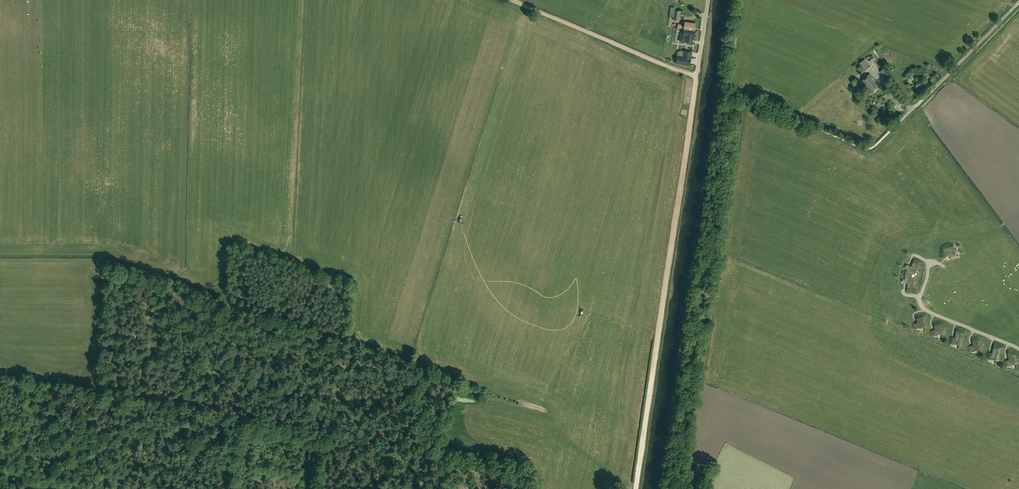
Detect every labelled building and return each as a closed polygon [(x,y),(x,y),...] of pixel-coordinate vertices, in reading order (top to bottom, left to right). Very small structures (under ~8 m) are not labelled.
[(678,27),(683,28),(694,30),(695,24),(685,22),(684,25),(678,24),(678,27)] [(694,36),(695,31),(694,30),(683,28),(682,35),(681,34),(680,40),(681,42),(685,42),(687,42),(687,43),(691,44),(691,43),(692,43),(693,36),(694,36)] [(677,56),(676,64),(690,66),(692,53),(684,52),(683,57),(677,56)] [(865,59),(859,63),(864,71),(870,66),(865,59)] [(889,74),(884,68),(880,71),(885,77),(889,74)] [(868,82),(873,77),(870,73),(861,81),(867,89),(871,85),(868,82)] [(881,86),(873,77),(868,82),(871,85),(867,89),(872,94),(881,86)] [(946,257),(949,256),(949,255),(950,254),(951,260),(958,258),(953,243),(947,245),(948,248),(943,250),(946,257)] [(918,284),(919,278),(922,272),(919,270),(921,266),(914,263),(912,266),(914,266),(913,267),(908,265),(905,271),(903,275),(902,282),(908,283),(908,284),(906,284),(906,287),(914,289),(914,284),(918,284)] [(915,315),(915,316),(916,317),(916,318),(917,318),(917,322),(919,322),(919,323),(913,324),(914,329),(928,327),(929,325),(927,315),(925,313),(915,315)] [(932,322),(933,323),(933,324),(934,324),(934,325),(935,329),(936,329),(936,330),(930,331),(931,336),(945,334),(946,332),(945,323),(943,321),(941,320),(932,322)] [(955,327),(956,328),(956,329),(956,330),(956,331),(955,337),(956,337),(956,338),(950,337),(949,343),(962,346),(964,345),(968,333),(966,330),(956,326),(955,327)] [(971,338),(971,339),(971,340),(972,340),(973,341),(973,345),(974,344),(974,345),(969,346),(970,352),(983,349),(984,348),(984,346),(982,337),(979,336),(972,337),(971,338)] [(993,342),(994,344),(994,345),(994,346),(992,352),(993,353),(993,354),(987,352),(986,358),(999,362),(1001,360),(1005,348),(1004,345),(994,341),(993,342)] [(1006,351),(1007,353),(1008,354),(1009,359),(1010,359),(1010,360),(1004,361),(1005,366),(1018,364),(1018,355),(1018,352),(1009,348),(1007,348),(1006,351)]
